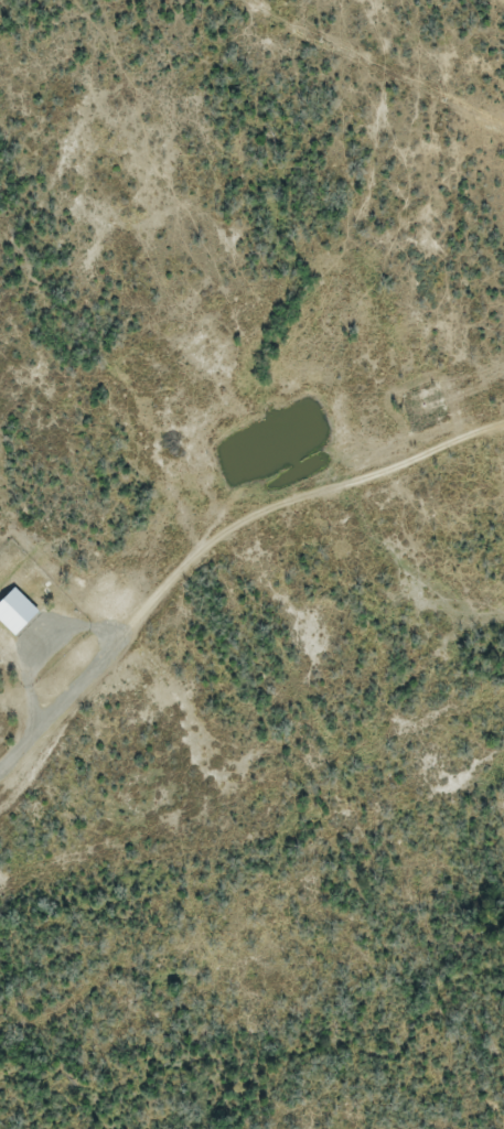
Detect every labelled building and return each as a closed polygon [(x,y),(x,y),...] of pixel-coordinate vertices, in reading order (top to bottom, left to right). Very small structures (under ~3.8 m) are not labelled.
[(4,628),(22,610),(7,595),(0,603),(0,624),(4,628)]
